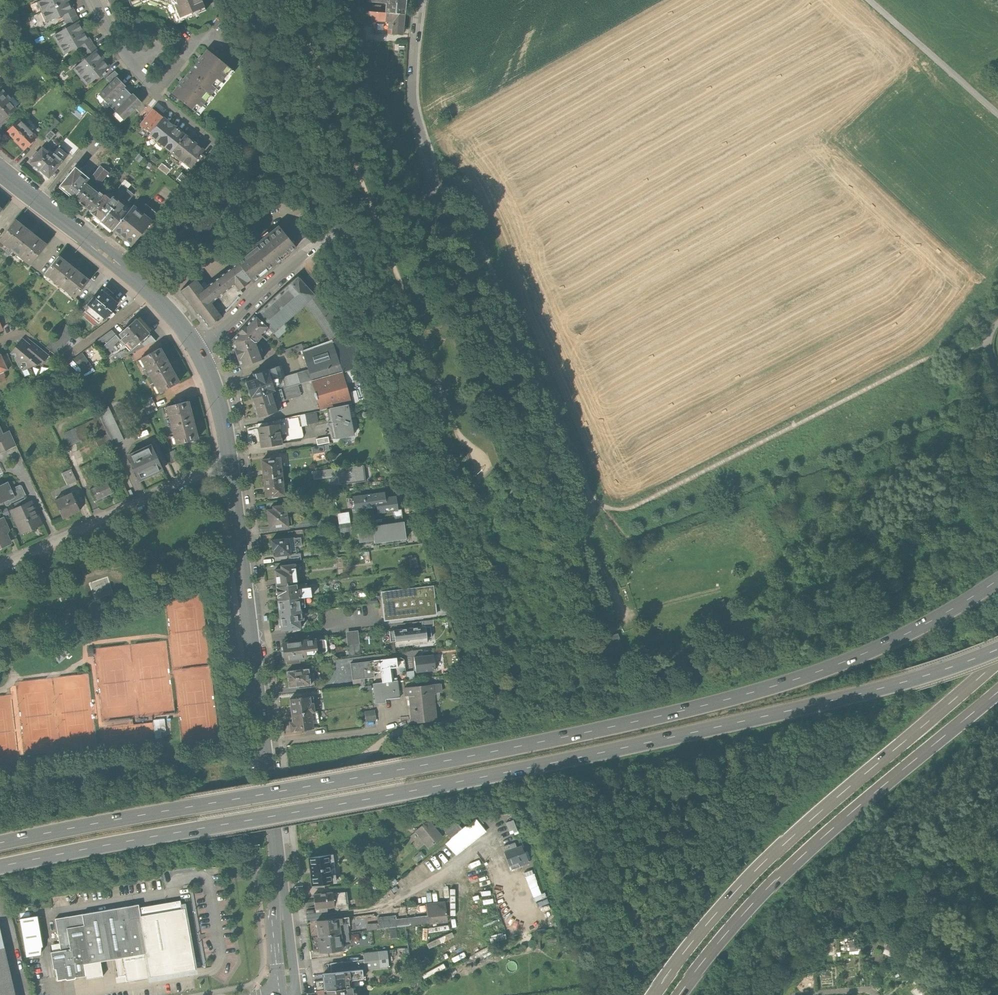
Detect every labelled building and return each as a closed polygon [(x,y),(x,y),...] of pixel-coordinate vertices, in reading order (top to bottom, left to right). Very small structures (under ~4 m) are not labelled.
[(38,2),(42,12),(67,1),(67,0),(43,0),(38,2)] [(157,6),(159,0),(130,0),(133,8),(147,2),(157,6)] [(157,6),(166,10),(173,25),(206,11),(201,0),(159,0),(157,6)] [(370,2),(386,3),(385,13),(387,13),(404,15),(405,0),(369,0),(370,2)] [(72,11),(67,1),(42,12),(46,22),(63,14),(72,11)] [(362,1),(355,5),(358,9),(361,25),(372,22),(372,20),(368,12),(369,4),(362,3),(362,1)] [(73,10),(72,11),(63,14),(66,21),(65,21),(69,27),(78,21),(78,22),(79,21),(76,16),(73,10)] [(385,13),(368,12),(372,20),(386,22),(387,13),(385,13)] [(387,13),(386,22),(392,22),(392,30),(389,30),(388,33),(403,34),(404,15),(387,13)] [(69,27),(54,35),(60,44),(83,31),(78,22),(78,21),(69,27)] [(83,31),(60,44),(65,54),(80,46),(89,41),(88,40),(83,31)] [(88,40),(89,41),(80,46),(83,52),(87,57),(95,51),(96,51),(97,50),(93,45),(90,39),(88,40)] [(206,50),(171,93),(196,113),(230,69),(206,50)] [(87,57),(74,68),(81,76),(102,59),(96,51),(95,51),(87,57)] [(102,59),(81,76),(88,85),(109,67),(102,59)] [(106,78),(110,83),(116,77),(118,75),(114,71),(106,78)] [(125,86),(116,77),(110,83),(98,95),(107,104),(114,111),(123,120),(135,109),(141,103),(142,103),(133,93),(131,95),(124,88),(125,86)] [(1,122),(16,109),(8,100),(10,98),(3,90),(0,92),(0,121),(1,122)] [(145,107),(141,103),(135,109),(140,114),(145,107)] [(152,109),(140,124),(151,133),(163,117),(152,109)] [(185,135),(174,126),(163,117),(151,133),(157,138),(157,141),(171,152),(185,135)] [(47,127),(51,131),(59,122),(54,118),(47,127)] [(20,120),(7,132),(14,139),(14,140),(23,150),(37,137),(20,120)] [(59,122),(51,131),(55,135),(63,126),(59,122)] [(47,127),(39,135),(44,139),(51,131),(47,127)] [(133,133),(128,129),(121,138),(126,142),(133,133)] [(51,131),(44,139),(48,142),(55,135),(51,131)] [(171,152),(180,160),(194,143),(185,135),(171,152)] [(105,140),(97,150),(106,157),(114,147),(105,140)] [(77,143),(70,152),(74,155),(81,146),(77,143)] [(204,150),(194,143),(180,160),(190,168),(191,167),(201,154),(204,150)] [(40,170),(53,153),(48,149),(46,152),(42,148),(38,153),(36,151),(33,156),(35,157),(31,162),(40,170)] [(40,170),(49,177),(67,155),(58,148),(53,153),(40,170)] [(97,150),(90,158),(100,166),(100,165),(106,157),(97,150)] [(144,158),(139,154),(134,159),(139,163),(144,158)] [(201,154),(191,167),(196,170),(206,157),(201,154)] [(75,166),(59,186),(74,198),(86,184),(91,176),(100,166),(90,158),(80,171),(75,166)] [(108,172),(100,165),(100,166),(91,176),(99,183),(100,183),(108,172)] [(125,180),(122,185),(127,189),(131,184),(125,180)] [(96,192),(86,184),(74,198),(90,211),(104,194),(104,195),(108,190),(104,186),(99,192),(97,191),(96,192)] [(90,211),(101,221),(127,189),(122,185),(112,196),(113,196),(110,199),(104,195),(104,194),(90,211)] [(133,194),(127,189),(101,221),(113,230),(127,213),(120,208),(123,205),(123,204),(124,204),(125,205),(133,194)] [(130,209),(127,213),(113,230),(131,246),(158,214),(139,198),(130,209)] [(130,209),(125,205),(124,204),(123,204),(123,205),(120,208),(127,213),(130,209)] [(0,239),(0,241),(30,266),(46,245),(33,235),(33,234),(29,230),(28,231),(15,221),(0,239)] [(238,263),(251,280),(253,282),(268,270),(274,265),(296,247),(280,228),(274,233),(273,231),(264,239),(263,238),(250,248),(251,249),(242,256),(243,258),(238,263)] [(59,257),(45,274),(75,298),(89,281),(59,257)] [(195,279),(180,291),(208,327),(223,316),(222,316),(239,297),(239,296),(239,290),(249,283),(249,282),(251,280),(238,263),(203,289),(195,279)] [(273,333),(277,338),(287,329),(283,324),(305,304),(315,295),(298,277),(290,283),(283,289),(255,315),(273,333)] [(87,309),(85,312),(99,324),(104,318),(106,318),(118,304),(102,291),(96,298),(95,297),(86,308),(87,309)] [(305,304),(330,340),(344,331),(320,297),(317,299),(315,295),(305,304)] [(232,342),(241,366),(262,358),(256,341),(261,336),(266,341),(273,333),(255,315),(233,339),(232,342)] [(127,327),(119,335),(123,338),(120,341),(128,349),(130,351),(141,342),(142,343),(150,336),(145,328),(142,324),(134,318),(126,326),(127,327)] [(65,324),(46,348),(57,356),(75,333),(65,324)] [(120,341),(111,331),(98,340),(113,356),(128,349),(120,341)] [(349,334),(332,340),(340,363),(342,372),(360,367),(349,334)] [(304,350),(302,351),(308,370),(309,374),(340,363),(332,340),(304,350)] [(38,362),(42,357),(31,348),(22,341),(16,349),(12,350),(20,366),(21,367),(23,369),(29,366),(33,365),(33,366),(35,366),(38,365),(39,363),(38,362)] [(34,343),(31,348),(42,357),(44,359),(48,355),(34,343)] [(302,344),(283,351),(285,357),(302,351),(304,350),(302,344)] [(161,348),(140,360),(158,393),(179,382),(161,348)] [(7,354),(2,356),(7,368),(12,365),(7,354)] [(84,357),(76,363),(84,373),(92,367),(84,357)] [(340,363),(309,374),(311,380),(312,381),(342,372),(340,363)] [(281,389),(285,388),(282,378),(285,377),(281,365),(268,369),(272,382),(275,391),(281,389)] [(32,372),(29,366),(23,369),(21,367),(24,375),(32,372)] [(255,378),(245,381),(251,398),(275,391),(272,382),(268,369),(253,374),(255,378)] [(308,370),(297,373),(300,384),(311,380),(309,374),(308,370)] [(342,372),(312,381),(320,411),(326,409),(348,405),(352,404),(342,372)] [(300,384),(297,373),(285,377),(282,378),(285,388),(298,384),(300,384)] [(281,389),(284,401),(301,396),(298,384),(285,388),(281,389)] [(275,391),(251,398),(258,417),(278,412),(278,411),(283,410),(280,402),(284,401),(281,389),(275,391)] [(152,396),(141,401),(147,414),(158,409),(152,396)] [(190,401),(167,407),(176,444),(200,438),(190,401)] [(351,419),(348,405),(326,409),(328,419),(327,420),(328,423),(351,419)] [(112,441),(114,446),(124,441),(108,406),(98,411),(101,418),(108,433),(112,441)] [(98,411),(66,425),(69,432),(101,418),(98,411)] [(299,414),(301,424),(314,422),(312,412),(299,414)] [(351,419),(328,423),(329,426),(330,427),(332,439),(354,435),(351,419)] [(278,425),(258,428),(261,446),(281,443),(278,425)] [(16,445),(9,431),(3,434),(0,427),(0,452),(16,445)] [(108,433),(95,439),(98,447),(112,441),(108,433)] [(151,446),(128,456),(139,480),(162,470),(151,446)] [(174,450),(165,454),(170,464),(179,460),(174,450)] [(342,452),(334,454),(336,463),(343,462),(342,452)] [(280,458),(261,460),(263,478),(282,476),(280,458)] [(364,465),(313,471),(314,479),(338,476),(339,485),(366,481),(364,465)] [(71,468),(61,473),(67,485),(76,480),(71,468)] [(284,494),(282,476),(263,478),(265,496),(284,494)] [(107,481),(89,489),(94,500),(112,492),(107,481)] [(0,486),(0,503),(5,501),(8,500),(15,496),(8,482),(0,486)] [(8,500),(5,501),(4,502),(6,506),(7,506),(10,505),(11,504),(25,497),(25,495),(21,486),(19,485),(14,488),(13,490),(16,496),(15,497),(9,500),(8,500)] [(352,496),(355,511),(377,507),(378,514),(399,511),(397,495),(387,497),(386,491),(352,496)] [(70,493),(54,500),(63,519),(79,511),(70,493)] [(25,498),(12,504),(16,514),(14,515),(21,530),(30,526),(31,529),(40,524),(30,502),(27,503),(25,498)] [(273,510),(268,510),(270,529),(289,527),(287,505),(273,507),(273,510)] [(7,507),(1,510),(4,516),(10,513),(7,507)] [(10,543),(4,530),(9,528),(4,516),(0,518),(0,547),(10,543)] [(373,531),(357,534),(359,543),(374,541),(374,543),(406,539),(403,522),(393,523),(372,527),(373,531)] [(351,523),(337,525),(338,533),(352,530),(351,523)] [(291,554),(289,538),(271,540),(272,549),(275,548),(275,556),(291,554)] [(274,570),(276,586),(295,584),(297,584),(295,570),(299,570),(298,564),(281,566),(281,569),(274,570)] [(276,586),(278,600),(303,597),(311,596),(310,588),(296,589),(295,584),(276,586)] [(432,588),(383,594),(386,620),(435,613),(432,588)] [(303,597),(278,600),(280,615),(300,612),(300,607),(305,607),(303,597)] [(280,615),(282,631),(300,628),(299,621),(304,620),(303,612),(300,612),(280,615)] [(410,629),(412,644),(427,642),(427,638),(432,638),(431,627),(410,629)] [(410,629),(389,631),(390,642),(395,641),(396,646),(412,644),(410,629)] [(358,631),(346,632),(349,657),(361,655),(358,631)] [(315,640),(283,644),(285,660),(286,660),(300,658),(306,657),(306,656),(317,655),(315,640)] [(434,655),(414,657),(416,672),(435,671),(434,655)] [(300,658),(286,660),(287,666),(301,665),(300,658)] [(370,661),(351,663),(352,679),(373,677),(373,673),(381,672),(382,683),(393,681),(392,668),(397,667),(396,658),(373,661),(373,665),(371,665),(370,661)] [(308,669),(286,671),(288,687),(315,684),(313,672),(309,673),(308,669)] [(382,683),(373,684),(375,704),(386,702),(386,700),(399,698),(397,681),(393,681),(382,683)] [(417,686),(404,688),(405,696),(409,696),(412,723),(436,720),(433,693),(441,692),(440,684),(417,686)] [(310,697),(290,700),(291,714),(314,711),(313,704),(310,704),(310,697)] [(364,724),(375,724),(374,709),(364,710),(364,724)] [(314,711),(291,714),(292,722),(289,723),(290,732),(314,729),(313,720),(319,719),(318,711),(314,711)] [(162,736),(162,730),(166,729),(164,717),(153,718),(155,737),(162,736)] [(446,842),(455,852),(482,829),(474,819),(461,831),(452,821),(443,829),(451,838),(446,842)] [(416,830),(429,847),(441,838),(428,821),(416,830)] [(514,821),(507,823),(510,831),(513,831),(513,832),(517,831),(514,821)] [(514,842),(503,846),(511,867),(527,862),(521,846),(517,848),(514,842)] [(330,855),(310,858),(313,883),(332,881),(332,875),(329,875),(328,863),(331,862),(330,855)] [(344,894),(314,896),(316,908),(334,906),(345,905),(344,894)] [(181,909),(180,900),(56,919),(61,951),(52,953),(54,969),(56,968),(58,981),(66,979),(67,980),(75,979),(76,977),(85,976),(86,979),(103,976),(100,961),(115,959),(118,976),(118,977),(116,977),(116,983),(195,969),(184,908),(181,909)] [(395,921),(396,927),(447,921),(445,902),(428,904),(429,917),(395,921)] [(37,916),(20,919),(27,957),(40,954),(41,947),(42,946),(37,916)] [(348,917),(316,920),(318,936),(340,934),(339,925),(347,924),(349,924),(348,917)] [(379,922),(380,929),(396,927),(395,921),(395,917),(378,919),(379,922)] [(379,922),(365,924),(366,931),(380,929),(379,922)] [(347,924),(339,925),(340,934),(348,933),(347,924)] [(396,927),(380,929),(381,939),(397,937),(396,927)] [(0,929),(0,994),(15,994),(0,929)] [(348,933),(340,934),(341,941),(349,940),(348,933)] [(358,933),(351,934),(352,942),(359,941),(358,933)] [(340,934),(318,936),(320,952),(342,950),(341,941),(340,934)] [(331,964),(332,973),(362,970),(380,968),(378,952),(363,953),(364,960),(331,964)] [(332,973),(323,974),(325,990),(350,987),(350,983),(354,979),(363,978),(362,970),(332,973)] [(471,976),(464,977),(465,989),(472,988),(471,976)] [(325,990),(325,994),(357,994),(357,992),(353,993),(352,987),(350,987),(325,990)]
